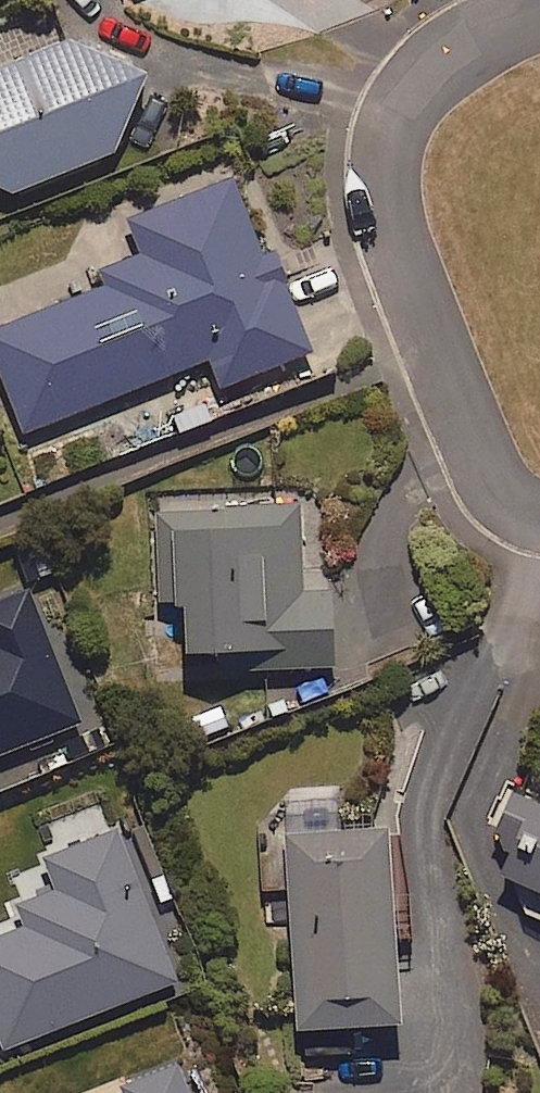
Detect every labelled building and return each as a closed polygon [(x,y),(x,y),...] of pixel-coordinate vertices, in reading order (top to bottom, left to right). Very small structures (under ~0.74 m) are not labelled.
[(141,75),(57,40),(0,70),(0,191),(10,195),(109,154),(141,75)] [(100,288),(0,326),(0,384),(19,433),(206,362),(216,388),(308,353),(270,254),(259,258),(229,180),(124,220),(138,258),(95,275),(100,288)] [(298,593),(298,508),(152,508),(152,604),(170,604),(170,655),(261,655),(261,671),(328,671),(328,593),(298,593)] [(85,721),(30,586),(0,599),(0,756),(85,721)] [(233,728),(223,705),(180,723),(191,747),(233,728)] [(506,791),(474,870),(539,897),(539,805),(506,791)] [(7,1050),(182,980),(121,828),(47,858),(60,890),(18,907),(26,926),(0,937),(0,1031),(7,1050)] [(385,828),(280,834),(294,1085),(347,1082),(344,1029),(395,1026),(390,941),(408,940),(406,900),(389,901),(385,828)] [(181,1063),(122,1086),(125,1092),(193,1092),(181,1063)]
